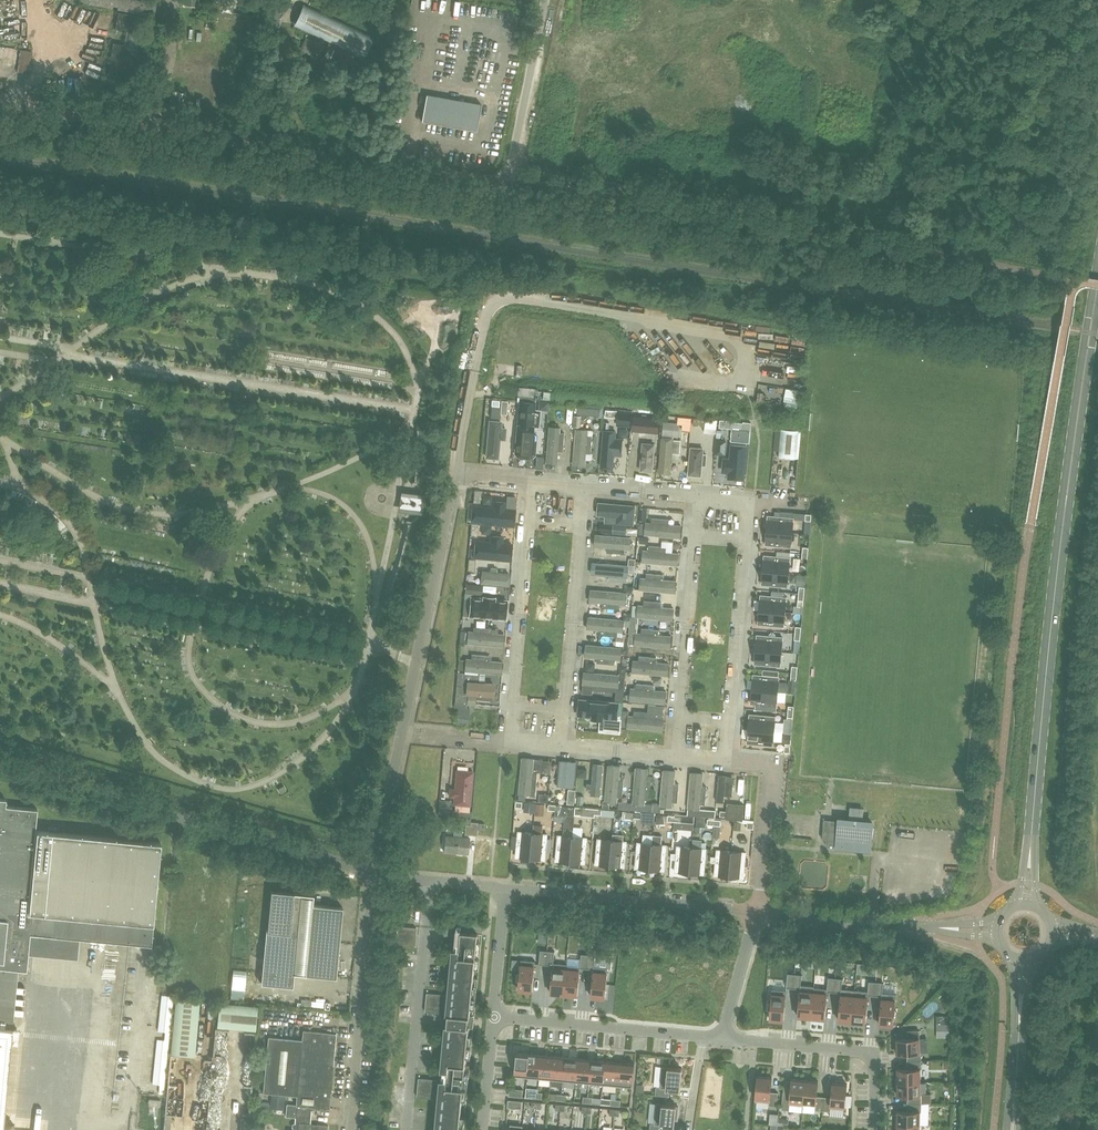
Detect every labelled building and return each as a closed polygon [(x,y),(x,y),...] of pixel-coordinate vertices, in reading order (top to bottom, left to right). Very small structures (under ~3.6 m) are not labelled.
[(221,0),(209,0),(208,7),(219,9),(221,0)] [(286,0),(274,0),(269,26),(281,27),(286,0)] [(328,63),(335,49),(336,46),(364,58),(372,37),(303,5),(294,25),(299,27),(298,28),(320,38),(318,42),(314,40),(313,41),(305,37),(300,49),(308,52),(307,53),(328,63)] [(426,94),(421,121),(477,130),(482,103),(426,94)] [(535,401),(519,400),(515,451),(531,452),(535,401)] [(599,416),(600,409),(578,407),(578,414),(599,416)] [(617,418),(617,424),(631,425),(632,412),(618,411),(617,418)] [(502,419),(489,418),(486,456),(499,457),(502,419)] [(694,418),(693,425),(705,426),(704,432),(716,433),(717,420),(694,418)] [(743,423),(732,422),(732,421),(720,420),(719,427),(731,428),(732,428),(731,441),(749,443),(750,430),(751,423),(751,422),(743,422),(743,423)] [(678,423),(664,421),(663,429),(679,430),(680,423),(678,423)] [(561,426),(548,425),(546,460),(558,461),(561,426)] [(589,428),(576,427),(573,464),(585,465),(589,428)] [(796,458),(799,430),(781,429),(779,457),(796,458)] [(616,431),(604,430),(601,465),(613,466),(616,431)] [(674,437),(662,436),(659,471),(671,472),(674,437)] [(655,441),(643,440),(640,469),(653,470),(655,441)] [(748,444),(731,443),(728,478),(745,480),(748,444)] [(704,446),(691,445),(689,473),(701,474),(704,446)] [(604,521),(634,523),(636,506),(598,502),(597,514),(605,514),(604,521)] [(515,506),(474,503),(472,522),(514,525),(515,506)] [(768,515),(767,530),(792,532),(794,518),(793,518),(793,512),(780,511),(779,516),(768,515)] [(646,520),(645,534),(681,537),(682,523),(646,520)] [(791,547),(792,532),(767,530),(766,544),(791,547)] [(594,545),(630,549),(631,537),(595,534),(594,545)] [(512,541),(475,538),(474,556),(511,559),(512,541)] [(643,548),(642,561),(678,564),(679,551),(643,548)] [(763,570),(789,572),(793,572),(794,564),(790,564),(790,558),(791,552),(775,551),(775,556),(765,555),(763,570)] [(468,558),(467,570),(474,571),(475,559),(468,558)] [(593,573),(628,575),(629,564),(593,561),(593,573)] [(482,570),(481,582),(508,584),(509,572),(482,570)] [(789,572),(763,570),(762,584),(787,586),(789,572)] [(798,574),(797,586),(800,586),(805,587),(806,574),(798,574)] [(641,576),(640,588),(675,591),(676,579),(641,576)] [(591,588),(590,600),(626,603),(626,591),(591,588)] [(761,595),(760,609),(785,612),(786,597),(783,597),(783,591),(772,590),(771,596),(761,595)] [(507,599),(470,596),(468,614),(505,618),(507,599)] [(638,603),(637,616),(673,619),(674,606),(638,603)] [(760,609),(758,624),(784,626),(785,612),(760,609)] [(587,627),(623,631),(624,619),(588,616),(587,627)] [(468,629),(467,642),(503,645),(504,632),(468,629)] [(636,631),(635,643),(671,647),(672,634),(636,631)] [(757,635),(756,649),(781,651),(783,637),(757,635)] [(585,655),(620,658),(621,647),(586,643),(585,655)] [(781,651),(756,649),(755,663),(780,666),(781,651)] [(501,660),(466,657),(465,670),(501,672),(501,660)] [(633,659),(632,671),(668,674),(670,662),(633,659)] [(585,671),(583,688),(618,691),(619,674),(585,671)] [(795,693),(797,680),(797,673),(792,672),(791,679),(789,679),(788,692),(795,693)] [(754,674),(752,689),(778,691),(779,677),(754,674)] [(467,680),(466,693),(493,695),(494,683),(467,680)] [(631,686),(630,699),(666,702),(667,689),(631,686)] [(776,706),(778,691),(752,689),(751,703),(776,706)] [(580,713),(617,716),(618,702),(581,699),(580,713)] [(792,726),(793,719),(794,713),(788,712),(787,719),(785,719),(785,726),(787,726),(792,726)] [(628,713),(627,726),(663,730),(664,717),(628,713)] [(750,714),(749,728),(774,731),(775,716),(750,714)] [(622,718),(617,718),(607,717),(605,731),(621,733),(622,718)] [(774,731),(749,728),(747,743),(773,745),(774,731)] [(522,757),(519,792),(535,793),(538,758),(522,757)] [(576,761),(560,760),(558,785),(574,786),(576,761)] [(605,764),(595,763),(591,795),(602,796),(605,764)] [(608,764),(606,799),(618,799),(620,765),(608,764)] [(648,768),(636,767),(633,802),(645,803),(648,768)] [(456,769),(453,802),(470,803),(472,771),(456,769)] [(676,770),(664,769),(661,805),(673,806),(676,770)] [(704,772),(691,771),(688,807),(700,808),(704,772)] [(726,774),(720,774),(717,801),(724,801),(726,774)] [(539,793),(539,801),(548,802),(549,793),(539,793)] [(26,955),(28,938),(28,935),(79,939),(150,946),(159,843),(33,832),(33,831),(35,810),(12,807),(3,807),(4,800),(0,800),(0,968),(17,970),(25,971),(26,955)] [(472,811),(450,809),(451,801),(439,800),(438,812),(450,813),(450,814),(471,816),(472,811)] [(525,802),(524,812),(535,812),(535,803),(525,802)] [(535,815),(544,816),(545,804),(536,803),(535,815)] [(727,803),(727,808),(727,811),(720,810),(719,816),(726,816),(726,818),(743,820),(743,819),(744,804),(727,803)] [(574,816),(574,815),(575,806),(556,805),(555,810),(555,814),(574,816)] [(595,808),(575,806),(574,815),(595,817),(595,814),(595,808)] [(864,808),(839,820),(839,824),(833,823),(833,824),(831,823),(828,826),(828,828),(827,828),(826,844),(837,845),(837,847),(870,850),(872,822),(864,808)] [(635,818),(635,812),(615,810),(614,818),(634,820),(635,818)] [(645,813),(635,812),(635,818),(645,818),(644,822),(654,823),(654,814),(645,813)] [(656,815),(656,824),(665,824),(666,815),(656,815)] [(681,816),(675,816),(674,821),(673,834),(680,834),(681,816)] [(697,816),(697,817),(695,817),(694,823),(696,823),(696,827),(705,827),(706,818),(704,818),(704,816),(697,816)] [(721,820),(714,819),(714,825),(713,836),(720,836),(721,820)] [(465,834),(477,835),(478,822),(471,821),(471,825),(466,824),(465,834)] [(547,834),(542,833),(543,825),(534,824),(533,833),(531,858),(545,859),(547,834)] [(516,857),(531,858),(533,833),(519,831),(516,857)] [(635,868),(650,869),(652,844),(653,835),(643,834),(642,843),(638,842),(635,868)] [(556,860),(570,862),(573,836),(558,835),(556,860)] [(653,835),(652,844),(650,869),(664,870),(667,845),(662,844),(663,836),(653,835)] [(444,851),(468,853),(470,838),(445,836),(444,851)] [(587,838),(573,836),(570,862),(585,863),(587,838)] [(596,864),(610,865),(612,840),(598,839),(596,864)] [(693,839),(692,847),(690,873),(704,874),(706,848),(701,848),(702,840),(693,839)] [(612,840),(610,865),(625,867),(627,841),(612,840)] [(675,871),(690,873),(692,847),(677,846),(675,871)] [(715,875),(729,876),(732,851),(717,849),(715,875)] [(746,852),(732,851),(729,876),(744,878),(746,852)] [(293,893),(270,891),(262,982),(292,985),(293,973),(335,977),(342,907),(311,904),(312,894),(293,893)] [(395,945),(414,946),(416,927),(409,927),(397,926),(395,945)] [(463,1089),(468,1090),(468,1089),(463,1088),(467,1046),(472,1047),(472,1046),(467,1045),(472,997),(476,998),(476,997),(472,996),(475,959),(480,960),(480,958),(476,958),(478,934),(461,932),(461,930),(456,929),(455,940),(448,1013),(447,1028),(437,1129),(459,1129),(463,1089)] [(538,939),(541,943),(547,943),(548,934),(539,933),(538,939)] [(546,965),(548,950),(540,950),(539,964),(546,965)] [(567,966),(567,964),(554,962),(555,951),(548,950),(546,965),(553,965),(550,992),(564,993),(567,966)] [(580,968),(587,968),(588,954),(581,953),(580,968),(567,966),(564,993),(578,995),(580,968)] [(591,996),(605,997),(608,968),(594,966),(596,955),(588,954),(587,968),(594,969),(591,996)] [(521,961),(520,969),(520,973),(517,972),(516,981),(519,981),(518,989),(533,990),(535,961),(521,959),(521,961)] [(512,968),(520,969),(521,961),(513,960),(512,968)] [(786,987),(793,988),(795,974),(788,973),(786,987)] [(797,1015),(811,1017),(814,987),(815,987),(815,986),(801,985),(802,974),(795,974),(793,988),(800,989),(797,1015)] [(814,987),(811,1017),(825,1018),(828,991),(834,992),(836,978),(828,977),(827,988),(815,987),(814,987)] [(843,978),(836,978),(834,992),(841,993),(838,1019),(852,1021),(855,990),(842,988),(843,978)] [(868,995),(875,996),(876,981),(869,981),(868,991),(855,990),(852,1021),(866,1022),(868,995)] [(884,982),(876,981),(875,996),(881,996),(879,1023),(893,1025),(896,994),(883,992),(884,982)] [(787,990),(772,989),(771,1002),(768,1002),(767,1010),(770,1010),(769,1018),(784,1020),(787,990)] [(446,994),(436,993),(427,992),(425,1011),(444,1013),(446,994)] [(198,1000),(174,998),(170,1054),(194,1056),(198,1000)] [(258,1005),(219,1002),(217,1026),(255,1030),(258,1005)] [(15,1126),(3,1125),(10,1039),(15,1039),(16,1028),(12,1027),(13,1016),(12,1016),(0,1014),(0,1129),(14,1129),(15,1126)] [(950,1037),(950,1022),(936,1023),(937,1037),(950,1037)] [(263,1091),(286,1093),(296,1094),(295,1105),(296,1106),(311,1107),(328,1109),(336,1033),(302,1030),(302,1037),(269,1034),(263,1091)] [(907,1061),(921,1060),(921,1052),(920,1052),(919,1038),(919,1030),(907,1030),(907,1038),(896,1039),(897,1053),(907,1053),(907,1061)] [(527,1077),(529,1053),(517,1052),(515,1076),(527,1077)] [(529,1053),(527,1077),(539,1078),(541,1054),(529,1053)] [(551,1079),(553,1056),(541,1054),(539,1078),(551,1079)] [(563,1080),(565,1057),(553,1056),(551,1079),(563,1080)] [(578,1058),(565,1057),(563,1080),(576,1082),(578,1058)] [(578,1058),(576,1082),(589,1083),(592,1059),(578,1058)] [(603,1084),(605,1060),(592,1059),(589,1083),(603,1084)] [(617,1086),(619,1062),(605,1060),(603,1084),(617,1086)] [(897,1082),(920,1082),(920,1069),(921,1069),(921,1060),(907,1061),(907,1069),(897,1069),(897,1082)] [(617,1086),(632,1087),(635,1063),(619,1062),(617,1086)] [(680,1089),(682,1068),(662,1066),(660,1087),(656,1086),(655,1094),(669,1096),(670,1088),(680,1089)] [(758,1075),(755,1101),(769,1102),(769,1105),(777,1106),(778,1092),(771,1091),(772,1076),(758,1075)] [(419,1077),(418,1089),(417,1096),(436,1098),(438,1079),(430,1078),(419,1077)] [(803,1105),(805,1079),(792,1078),(791,1093),(783,1093),(782,1109),(790,1110),(790,1104),(803,1105)] [(818,1081),(805,1079),(803,1105),(803,1102),(816,1104),(815,1110),(823,1110),(824,1096),(817,1096),(818,1081)] [(831,1097),(824,1096),(823,1110),(830,1111),(831,1108),(845,1109),(847,1083),(833,1082),(831,1097)] [(907,1103),(922,1103),(921,1094),(920,1094),(920,1082),(897,1082),(897,1095),(907,1095),(907,1103)] [(523,1089),(509,1088),(509,1095),(523,1097),(523,1089)] [(285,1096),(271,1095),(270,1107),(284,1109),(285,1096)] [(522,1101),(508,1099),(508,1107),(522,1108),(522,1101)] [(269,1102),(252,1100),(251,1112),(268,1113),(269,1102)] [(654,1123),(650,1123),(650,1129),(664,1129),(664,1125),(674,1126),(675,1119),(677,1119),(679,1107),(676,1106),(677,1104),(656,1102),(654,1123)] [(922,1103),(907,1103),(907,1111),(897,1111),(897,1124),(920,1124),(920,1112),(921,1112),(922,1103)] [(295,1105),(287,1105),(286,1116),(295,1117),(294,1129),(298,1129),(309,1129),(311,1107),(296,1106),(295,1105)] [(240,1129),(247,1129),(248,1118),(241,1118),(240,1129)]
